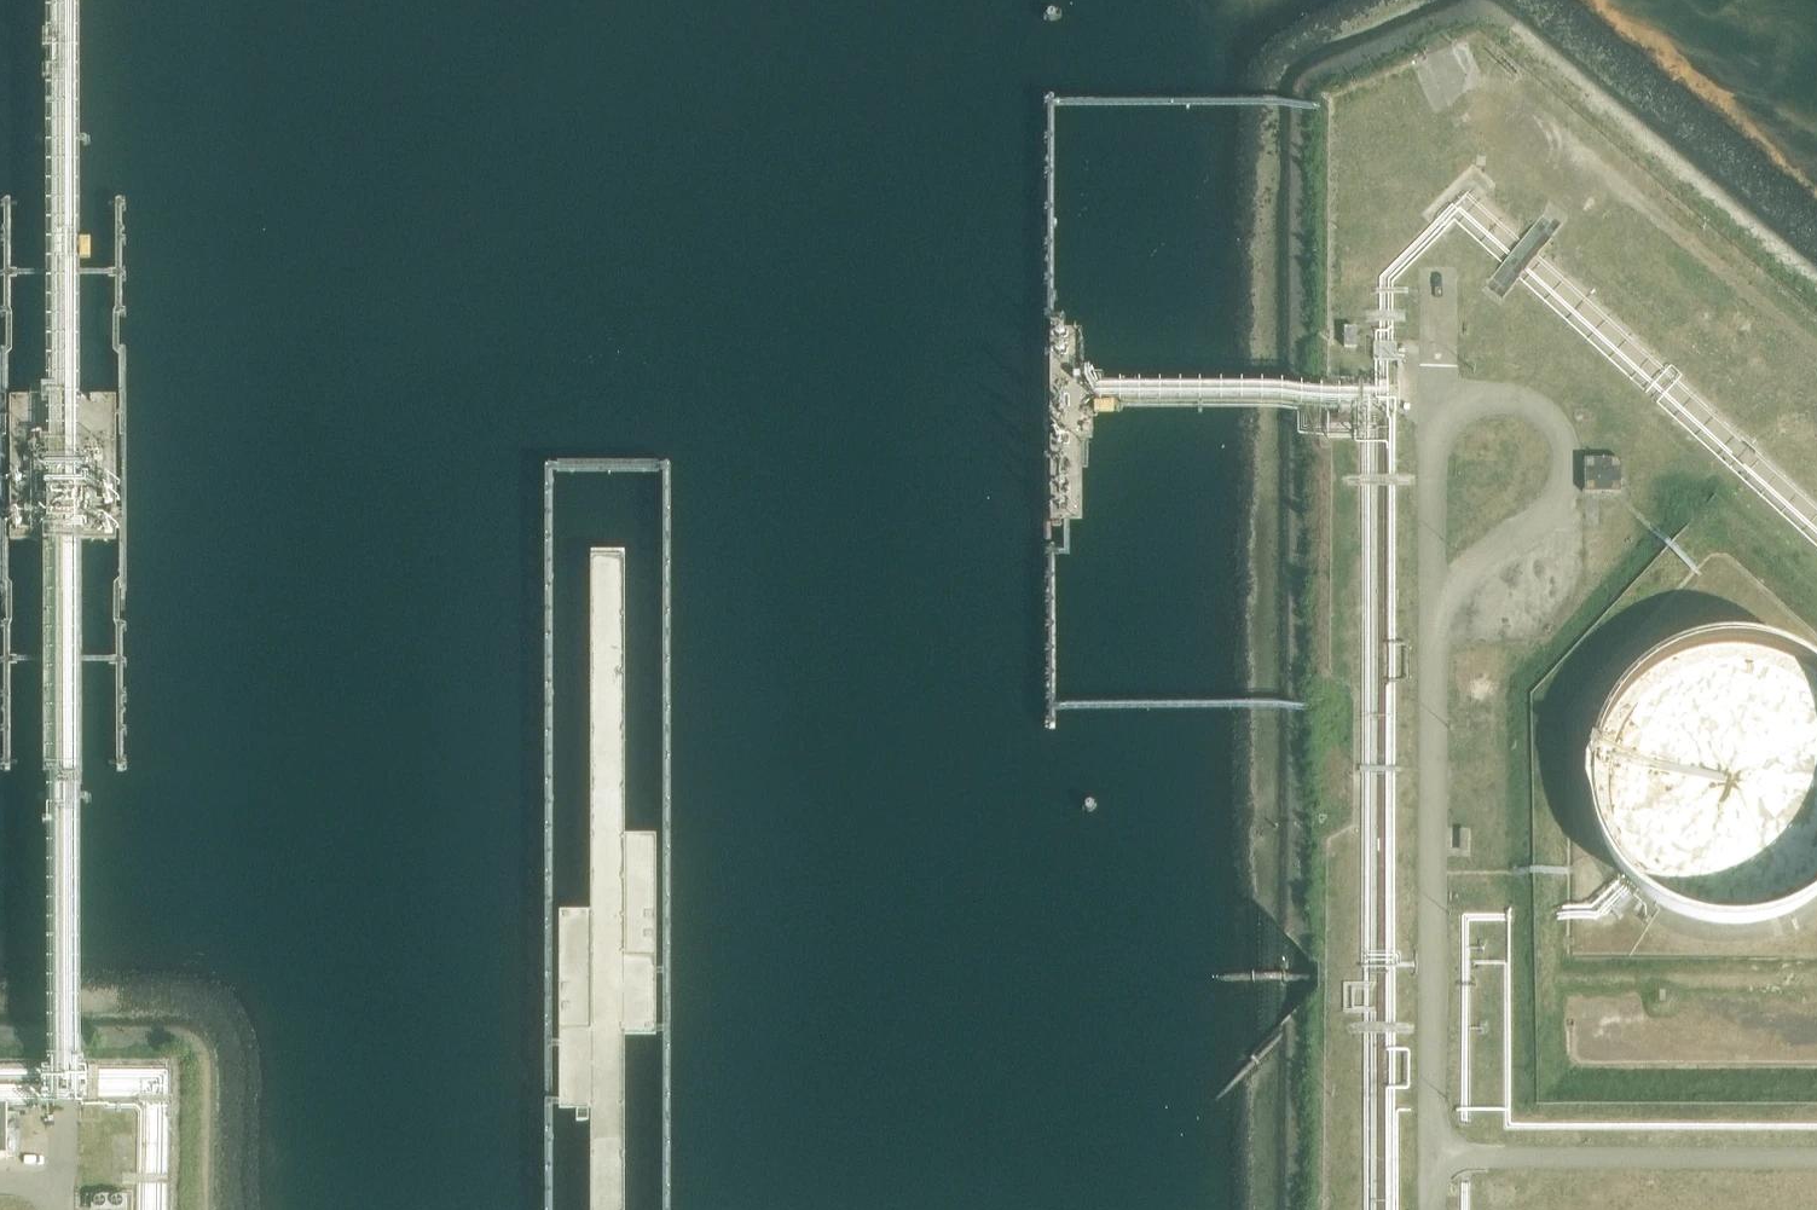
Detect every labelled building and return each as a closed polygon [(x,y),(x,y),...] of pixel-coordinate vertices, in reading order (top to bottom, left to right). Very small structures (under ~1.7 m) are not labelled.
[(1354,262),(1341,262),(1341,278),(1354,278),(1354,262)] [(1356,349),(1356,329),(1344,329),(1344,349),(1356,349)] [(1584,460),(1584,494),(1619,494),(1620,460),(1584,460)] [(1730,933),(1808,912),(1816,902),(1816,668),(1750,636),(1668,648),(1610,696),(1582,775),(1597,850),(1647,907),(1730,933)] [(1467,831),(1459,831),(1458,855),(1467,855),(1467,831)] [(0,1109),(0,1160),(8,1160),(8,1109),(0,1109)]
